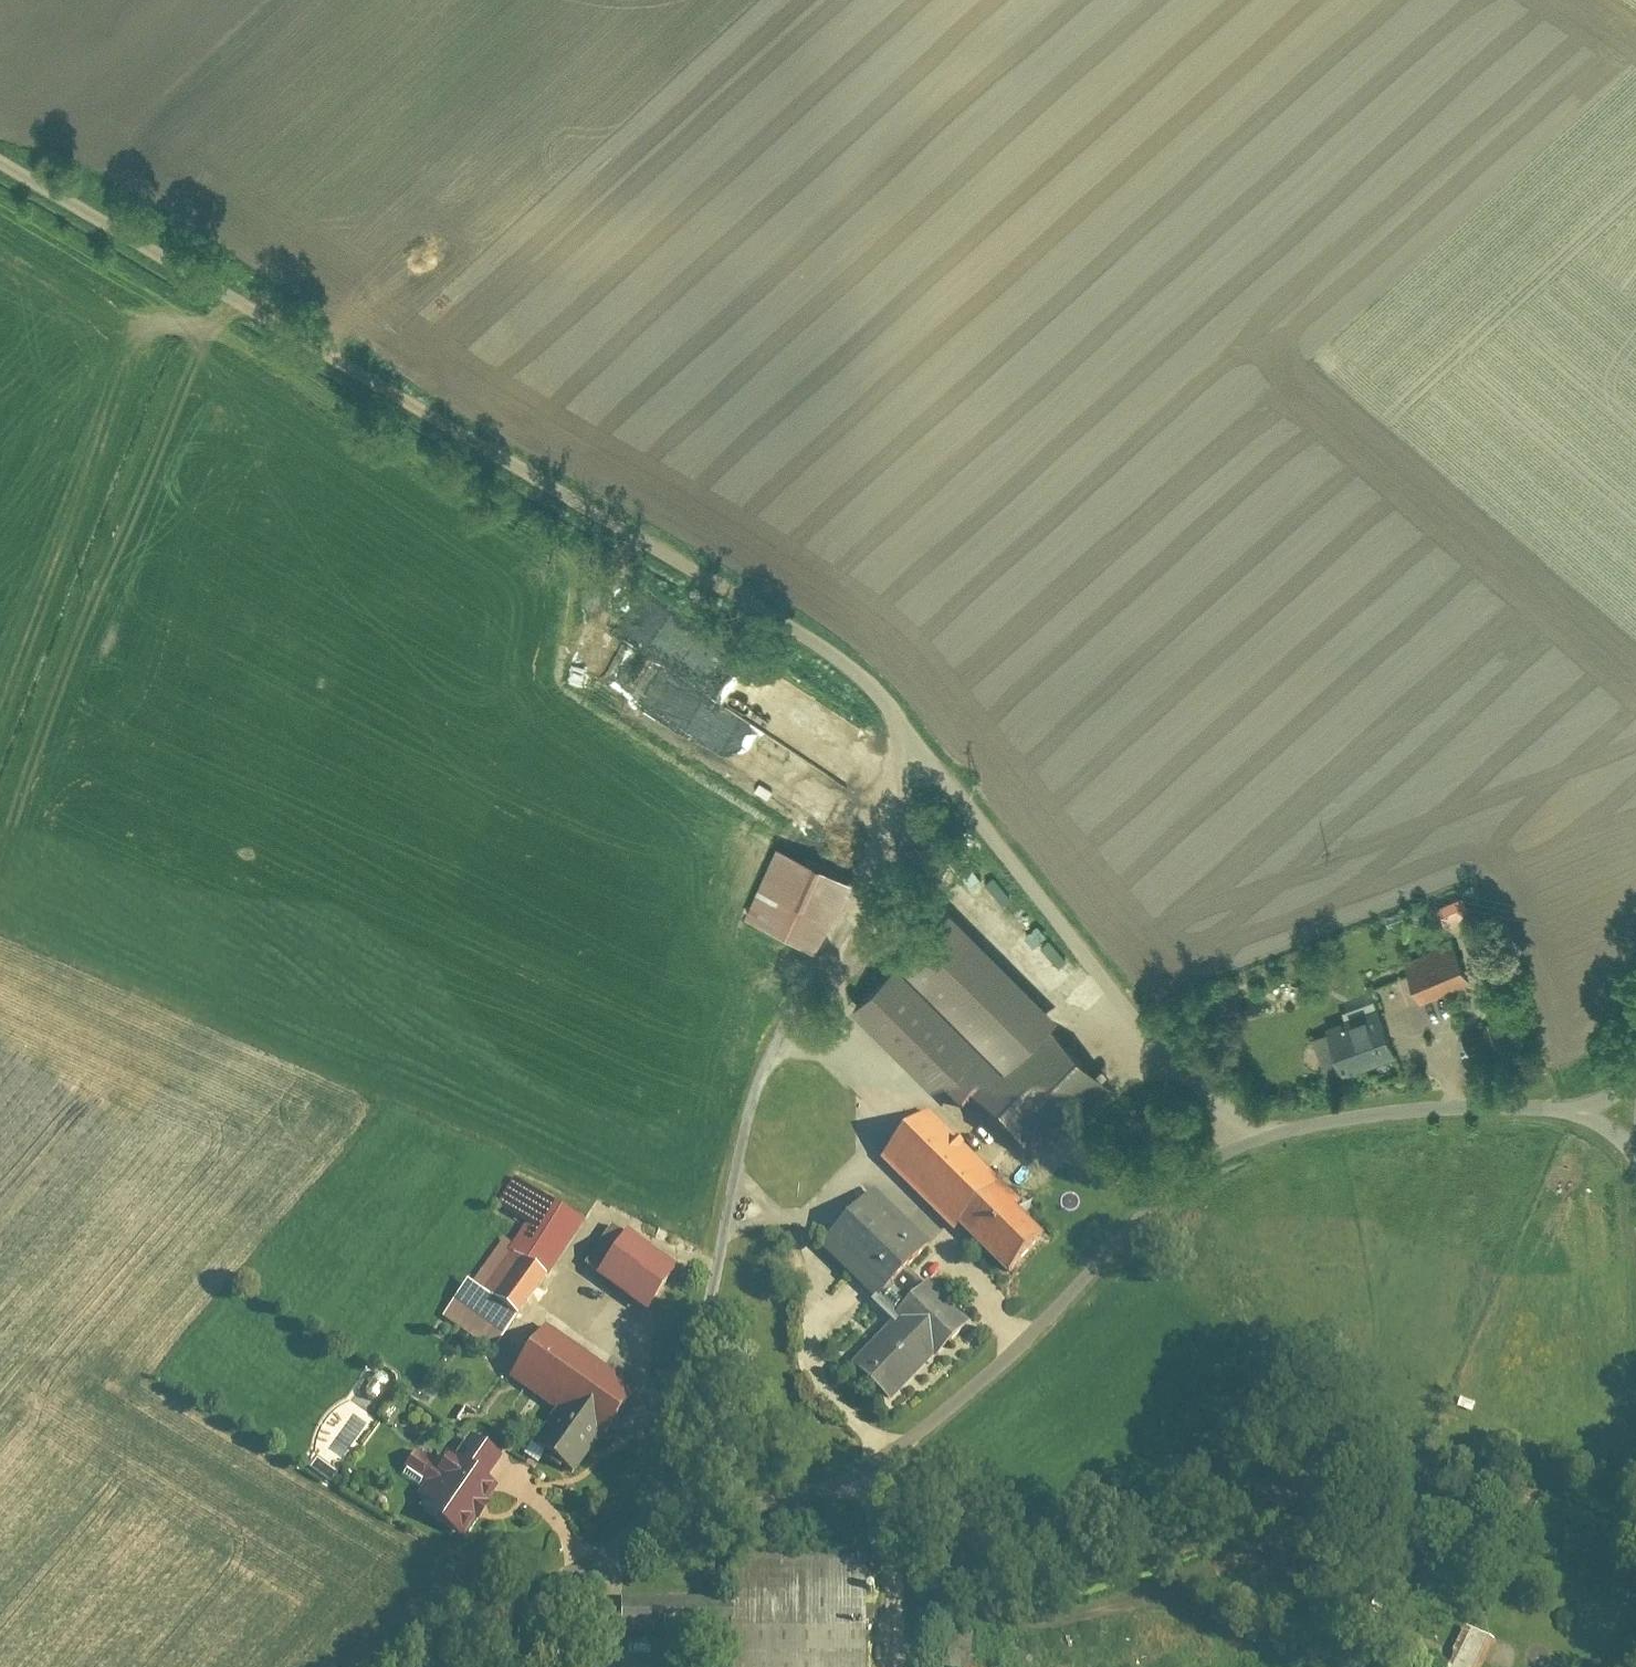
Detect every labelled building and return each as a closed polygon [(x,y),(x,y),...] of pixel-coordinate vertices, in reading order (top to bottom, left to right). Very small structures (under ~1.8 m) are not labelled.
[(773,850),(742,917),(815,951),(846,883),(773,850)] [(943,911),(848,1007),(959,1115),(1054,1019),(943,911)] [(1405,971),(1421,1007),(1471,984),(1455,948),(1405,971)] [(1312,1039),(1327,1080),(1396,1055),(1381,1014),(1312,1039)] [(972,1109),(1035,1169),(1113,1088),(1051,1028),(972,1109)] [(935,1113),(884,1165),(1007,1283),(1058,1231),(935,1113)] [(498,1212),(526,1231),(481,1298),(519,1323),(581,1232),(515,1187),(498,1212)] [(973,1334),(924,1290),(907,1275),(921,1259),(860,1205),(818,1252),(896,1321),(852,1372),(901,1415),(973,1334)] [(611,1233),(581,1278),(649,1323),(679,1278),(611,1233)] [(545,1334),(509,1388),(553,1417),(531,1450),(574,1479),(596,1446),(601,1449),(637,1396),(545,1334)] [(423,1447),(402,1477),(430,1496),(417,1514),(464,1546),(500,1494),(486,1485),(502,1462),(469,1439),(450,1466),(423,1447)] [(732,1562),(731,1666),(867,1666),(868,1564),(732,1562)] [(621,1596),(619,1639),(729,1644),(730,1601),(621,1596)] [(1497,1645),(1467,1629),(1448,1666),(1486,1666),(1497,1645)] [(943,1636),(944,1659),(971,1658),(970,1635),(943,1636)]
